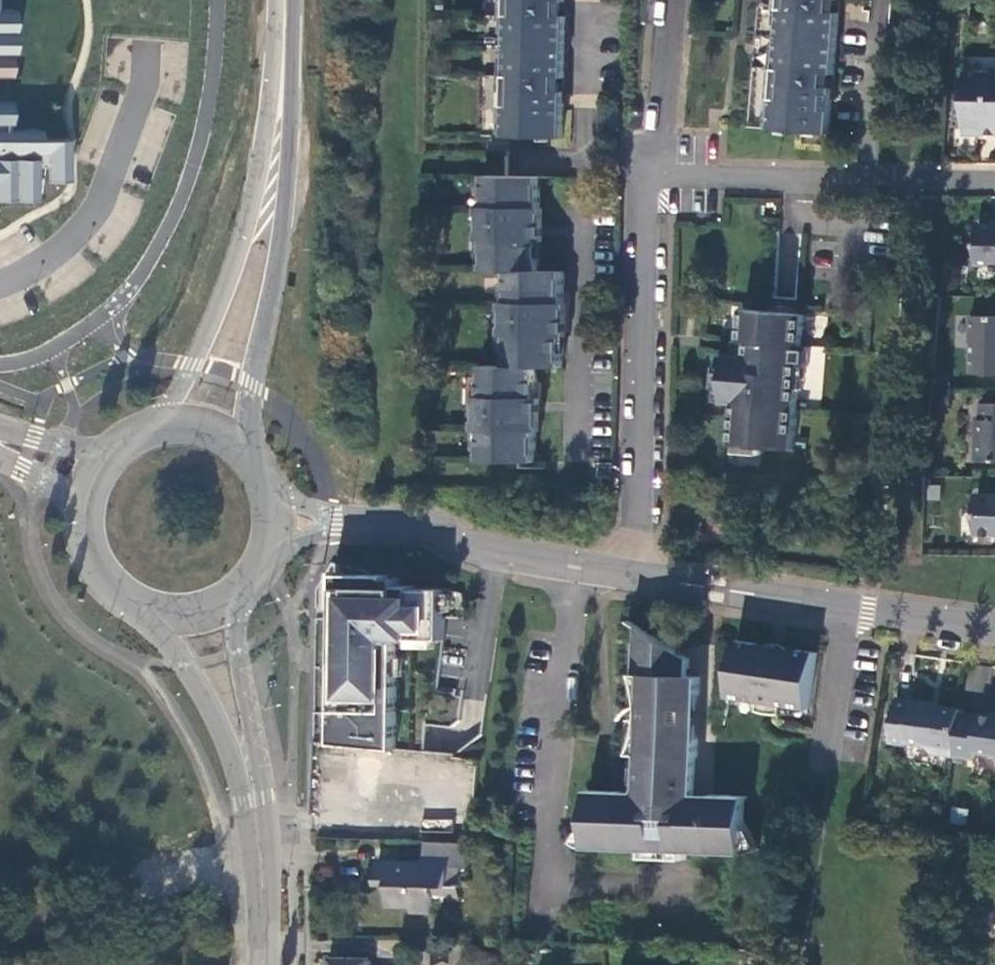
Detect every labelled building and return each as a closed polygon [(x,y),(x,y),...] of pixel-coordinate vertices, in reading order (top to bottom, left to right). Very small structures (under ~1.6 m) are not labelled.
[(70,195),(72,141),(20,137),(21,0),(0,0),(0,193),(70,195)] [(505,16),(510,16),(509,75),(504,75),(503,118),(508,118),(508,137),(565,138),(566,103),(555,103),(556,93),(559,93),(559,78),(566,78),(567,16),(561,16),(561,1),(558,1),(558,0),(505,0),(505,16)] [(777,10),(782,10),(778,70),(773,69),(769,111),(774,111),(773,130),(831,134),(833,100),(805,98),(807,72),(836,75),(841,13),(813,11),(814,0),(778,0),(777,10)] [(813,11),(841,13),(842,0),(814,0),(813,11)] [(966,70),(965,133),(985,133),(985,130),(994,130),(994,69),(992,69),(992,71),(966,70)] [(836,75),(807,72),(805,98),(833,100),(836,75)] [(540,180),(485,178),(484,210),(479,210),(478,243),(483,243),(483,274),(507,275),(506,305),(503,305),(502,338),(506,338),(505,369),(481,369),(480,399),(475,399),(475,432),(480,432),(480,463),(535,463),(536,427),(533,428),(533,405),(536,405),(537,368),(562,369),(563,333),(560,333),(560,311),(563,311),(564,273),(538,273),(539,238),(535,238),(536,216),(539,216),(540,180)] [(978,225),(977,263),(994,264),(994,226),(978,225)] [(805,315),(744,310),(741,339),(737,341),(736,355),(727,355),(726,367),(719,367),(717,388),(725,388),(723,402),(735,403),(733,445),(795,449),(801,367),(808,366),(809,346),(803,345),(805,315)] [(973,317),(972,344),(975,344),(974,373),(994,374),(994,317),(973,317)] [(982,403),(982,418),(977,418),(976,461),(994,461),(994,403),(982,403)] [(975,537),(994,537),(994,496),(977,496),(975,537)] [(334,730),(334,745),(396,750),(398,638),(445,638),(445,588),(414,587),(414,585),(398,584),(399,576),(388,576),(387,574),(342,574),(341,608),(346,608),(345,622),(335,622),(335,640),(335,651),(339,651),(339,684),(334,684),(334,714),(339,714),(339,730),(334,730)] [(341,608),(342,574),(336,574),(335,622),(345,622),(346,608),(341,608)] [(648,634),(638,627),(637,643),(636,655),(635,677),(640,696),(642,717),(638,740),(636,748),(632,757),(641,758),(639,797),(626,797),(624,796),(624,794),(607,793),(590,820),(575,844),(580,848),(589,850),(630,851),(639,847),(646,848),(646,859),(688,860),(688,853),(688,850),(696,850),(702,853),(743,855),(752,854),(760,850),(746,825),(730,797),(715,796),(713,796),(713,799),(693,798),(698,742),(695,734),(694,725),(684,725),(682,712),(693,712),(695,704),(699,697),(700,679),(688,679),(674,677),(675,669),(689,671),(689,661),(648,634)] [(780,706),(808,710),(816,654),(799,651),(780,653),(779,663),(766,661),(768,651),(755,645),(734,642),(728,698),(755,702),(754,712),(767,715),(778,716),(780,706)] [(688,679),(689,671),(675,669),(674,677),(688,679)] [(962,713),(963,710),(931,705),(930,703),(916,701),(916,703),(899,700),(894,743),(912,745),(912,743),(929,746),(934,753),(956,757),(962,713)] [(962,713),(956,757),(976,760),(977,752),(994,755),(994,715),(983,713),(982,717),(962,713)] [(607,793),(591,793),(590,820),(607,793)] [(730,797),(746,825),(747,797),(730,797)] [(468,868),(469,843),(424,841),(423,862),(404,862),(404,859),(377,859),(376,872),(375,884),(388,885),(388,905),(409,906),(409,914),(430,914),(431,894),(431,886),(460,887),(461,868),(468,868)] [(431,886),(431,894),(445,894),(445,900),(459,899),(460,887),(431,886)] [(331,956),(331,964),(370,964),(370,958),(331,956)]
